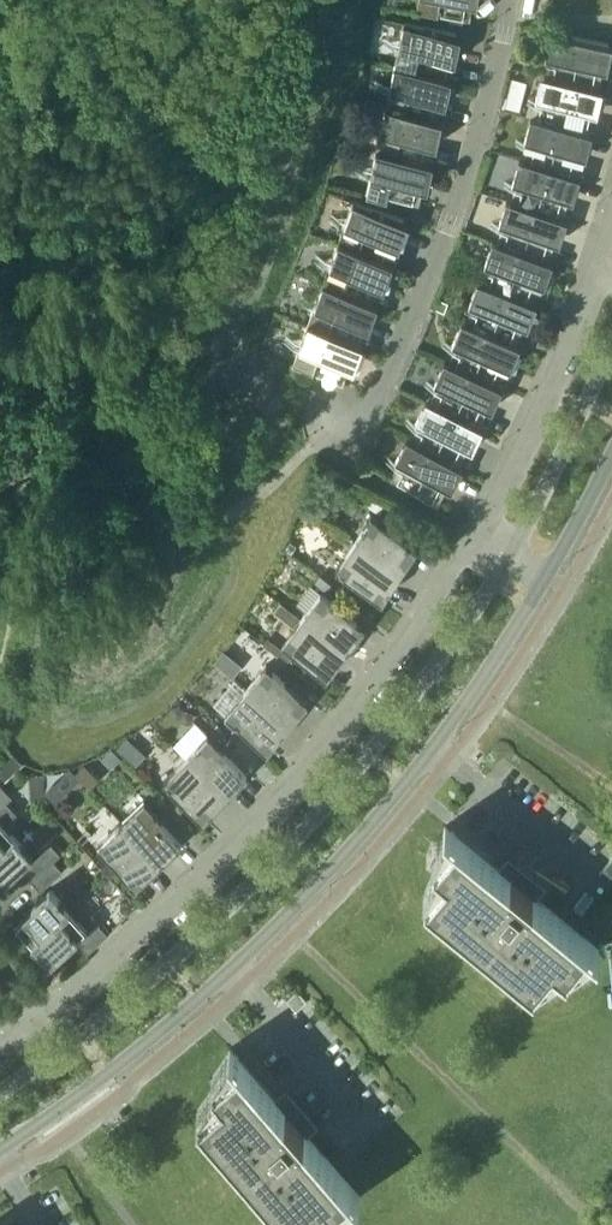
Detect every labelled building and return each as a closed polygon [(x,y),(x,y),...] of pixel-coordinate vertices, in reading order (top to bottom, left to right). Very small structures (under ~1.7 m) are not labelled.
[(473,0),(418,0),(417,11),(470,19),(473,0)] [(404,21),(394,64),(447,75),(456,32),(404,21)] [(599,87),(603,67),(609,43),(556,32),(546,75),(599,87)] [(394,64),(385,107),(438,118),(447,75),(394,64)] [(588,131),(599,87),(546,75),(536,117),(588,131)] [(376,149),(429,161),(438,118),(385,107),(376,149)] [(576,174),(588,131),(536,117),(525,159),(576,174)] [(419,204),(423,185),(429,161),(376,149),(367,192),(419,204)] [(563,217),(576,174),(525,159),(512,200),(563,217)] [(338,241),(389,260),(404,219),(353,200),(338,241)] [(549,259),(563,217),(512,200),(498,241),(549,259)] [(323,282),(374,301),(389,260),(338,241),(323,282)] [(483,282),(533,301),(549,259),(498,241),(483,282)] [(323,282),(308,323),(359,342),(374,301),(323,282)] [(516,343),(524,324),(533,301),(483,282),(467,322),(516,343)] [(437,300),(434,308),(442,312),(446,303),(437,300)] [(498,384),(516,343),(467,322),(449,362),(498,384)] [(344,383),(359,342),(308,323),(293,364),(344,383)] [(480,425),(498,384),(449,362),(431,401),(480,425)] [(431,401),(411,440),(459,464),(480,425),(431,401)] [(437,505),(448,486),(459,464),(411,440),(390,478),(437,505)] [(387,503),(375,496),(369,506),(380,513),(387,503)] [(371,513),(354,540),(400,570),(418,543),(371,513)] [(354,540),(336,567),(383,597),(400,570),(354,540)] [(326,565),(321,572),(329,578),(334,571),(326,565)] [(321,572),(316,579),(324,585),(329,578),(321,572)] [(341,577),(335,572),(330,577),(337,583),(341,577)] [(321,589),(302,615),(346,648),(365,622),(321,589)] [(327,674),(346,648),(302,615),(283,641),(327,674)] [(274,641),(268,648),(276,654),(281,646),(274,641)] [(266,662),(246,687),(288,722),(309,697),(266,662)] [(268,747),(288,722),(246,687),(225,712),(268,747)] [(216,737),(220,733),(214,726),(210,731),(216,737)] [(208,732),(186,755),(226,793),(248,770),(208,732)] [(124,756),(135,744),(128,738),(118,750),(124,756)] [(25,763),(14,751),(0,763),(0,786),(25,763)] [(204,817),(226,793),(186,755),(164,779),(204,817)] [(83,760),(74,769),(81,777),(82,777),(91,768),(83,760)] [(56,800),(81,777),(74,769),(71,766),(46,789),(56,800)] [(15,833),(4,821),(16,810),(6,799),(12,793),(4,784),(0,787),(0,847),(15,833)] [(122,820),(159,860),(183,838),(145,798),(122,820)] [(159,860),(122,820),(98,842),(136,882),(159,860)] [(427,894),(425,895),(534,984),(535,982),(534,981),(554,957),(567,968),(568,966),(567,965),(587,941),(598,950),(599,949),(537,897),(545,885),(517,863),(516,864),(519,867),(511,877),(446,825),(445,826),(455,834),(435,858),(434,857),(432,859),(446,870),(428,895),(427,894)] [(0,847),(0,883),(33,852),(15,833),(0,847)] [(61,853),(51,842),(22,869),(32,879),(54,859),(61,853)] [(32,879),(41,889),(63,869),(54,859),(32,879)] [(70,906),(52,886),(15,921),(32,940),(70,906)] [(79,898),(70,906),(32,940),(50,960),(88,925),(91,929),(77,942),(87,953),(109,933),(99,923),(101,922),(79,898)] [(298,988),(287,998),(296,1009),(307,999),(298,988)] [(231,1047),(230,1047),(229,1048),(239,1059),(215,1079),(214,1078),(213,1080),(225,1092),(201,1113),(200,1112),(198,1113),(290,1219),(292,1218),(290,1216),(314,1196),(325,1209),(327,1208),(326,1207),(349,1186),(359,1197),(360,1196),(306,1134),(317,1125),(294,1097),(292,1098),(295,1101),(285,1110),(231,1047)]
